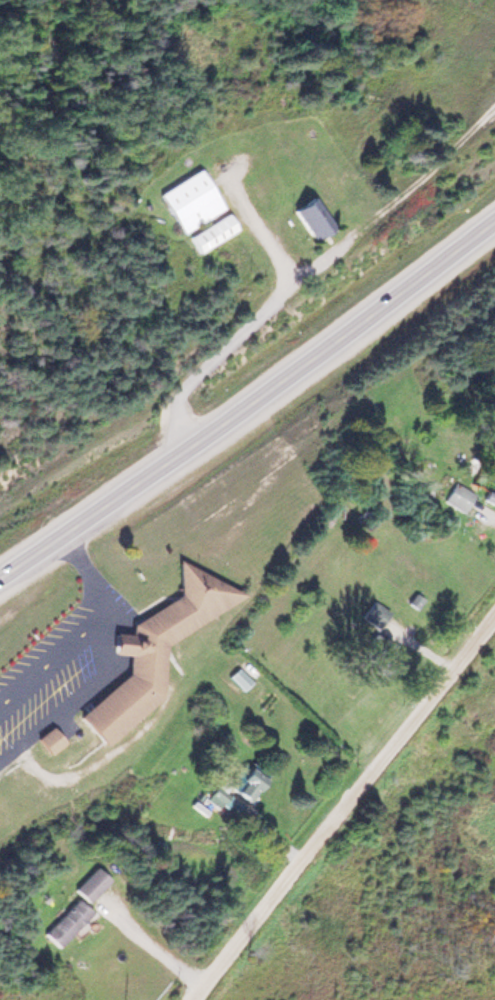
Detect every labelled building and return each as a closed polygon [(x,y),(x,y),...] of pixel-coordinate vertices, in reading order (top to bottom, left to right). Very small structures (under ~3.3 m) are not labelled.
[(156,190),(180,229),(219,204),(195,166),(156,190)] [(309,194),(330,223),(312,236),(291,207),(309,194)] [(185,233),(195,249),(232,226),(222,210),(185,233)] [(440,499),(459,511),(471,492),(453,480),(440,499)] [(485,489),(481,497),(494,503),(494,488),(493,493),(485,489)] [(72,712),(97,743),(156,693),(163,640),(242,591),(176,556),(176,592),(128,621),(128,632),(111,630),(109,651),(125,651),(123,671),(72,712)] [(387,611),(371,600),(359,617),(375,628),(387,611)] [(376,674),(395,652),(379,638),(360,660),(376,674)] [(32,735),(44,751),(60,740),(48,724),(32,735)] [(232,777),(225,784),(244,801),(262,780),(246,766),(235,779),(232,777)] [(70,887),(83,900),(105,878),(91,865),(70,887)] [(40,931),(54,945),(88,911),(74,897),(40,931)]
